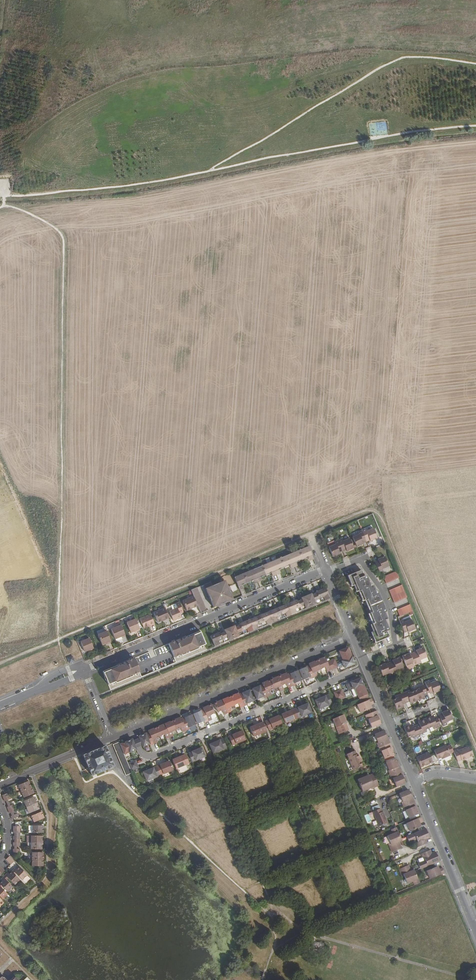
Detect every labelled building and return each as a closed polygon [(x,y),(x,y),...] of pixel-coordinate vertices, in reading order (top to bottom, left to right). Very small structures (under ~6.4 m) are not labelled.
[(365,529),(362,531),(365,539),(369,538),(370,540),(370,541),(377,538),(373,528),(366,531),(365,529)] [(362,541),(365,539),(362,531),(358,532),(359,534),(352,537),(356,547),(363,544),(363,543),(362,541)] [(342,539),(338,540),(342,549),(345,548),(346,550),(347,551),(353,548),(349,539),(343,541),(342,539)] [(338,551),(342,549),(338,540),(334,542),(335,544),(329,547),(333,557),(340,554),(339,553),(338,551)] [(308,546),(299,550),(303,560),(308,557),(312,556),(308,546)] [(299,550),(290,554),(293,563),(297,562),(303,560),(299,550)] [(290,554),(280,558),(284,567),(290,565),(293,563),(290,554)] [(379,563),(376,564),(379,573),(383,571),(382,569),(389,566),(385,556),(378,559),(378,560),(379,563)] [(280,558),(271,562),(275,571),(278,570),(284,567),(280,558)] [(271,562),(262,566),(266,575),(272,573),(275,571),(271,562)] [(262,566),(253,570),(257,579),(260,577),(266,575),(262,566)] [(253,570),(243,573),(247,583),(253,580),(257,579),(253,570)] [(363,601),(365,600),(370,613),(368,614),(372,624),(370,625),(373,632),(371,632),(375,643),(389,637),(386,630),(388,630),(384,620),(386,619),(383,612),(385,611),(377,591),(375,592),(372,585),(370,586),(366,576),(364,577),(361,570),(347,576),(352,586),(354,585),(356,592),(358,591),(363,601)] [(396,571),(383,577),(386,583),(399,578),(396,571)] [(243,573),(234,577),(238,587),(242,585),(247,583),(243,573)] [(210,582),(204,585),(214,608),(233,599),(225,581),(212,587),(210,582)] [(402,585),(389,590),(394,603),(407,597),(402,585)] [(197,587),(191,590),(193,596),(198,606),(200,613),(206,611),(197,587)] [(325,588),(316,592),(316,594),(320,602),(330,598),(325,588)] [(311,594),(306,596),(311,606),(320,602),(316,594),(312,596),(311,594)] [(198,606),(193,596),(182,601),(187,611),(198,606)] [(302,600),(297,602),(301,610),(311,606),(306,596),(301,598),(302,600)] [(296,600),(287,604),(291,614),(301,610),(297,602),(296,600)] [(169,611),(173,621),(181,618),(179,614),(183,612),(179,602),(170,606),(172,610),(169,611)] [(287,604),(277,608),(282,618),(291,614),(287,604)] [(410,604),(397,610),(400,616),(413,611),(410,604)] [(169,618),(165,608),(154,613),(158,623),(169,618)] [(277,608),(268,612),(272,622),(282,618),(277,608)] [(268,612),(258,616),(262,626),(272,622),(268,612)] [(154,624),(150,614),(139,619),(144,629),(154,624)] [(258,616),(248,620),(249,622),(253,630),(262,626),(258,616)] [(140,630),(135,619),(127,623),(131,633),(135,631),(136,632),(140,630)] [(403,620),(400,622),(403,630),(407,629),(408,631),(408,632),(415,629),(411,620),(404,622),(403,620)] [(244,622),(239,624),(243,635),(253,630),(249,622),(244,624),(244,622)] [(239,624),(229,628),(234,639),(243,635),(239,624)] [(125,636),(121,625),(112,629),(117,641),(122,639),(121,638),(125,636)] [(225,632),(220,634),(224,643),(234,639),(229,628),(224,630),(225,632)] [(111,642),(106,631),(98,635),(102,645),(107,643),(107,644),(111,642)] [(181,655),(198,648),(197,646),(205,643),(200,631),(185,637),(186,639),(180,642),(179,640),(168,644),(173,656),(181,653),(181,655)] [(220,632),(210,636),(214,646),(224,643),(220,634),(220,632)] [(407,648),(414,645),(410,636),(403,638),(407,648)] [(90,651),(94,649),(89,638),(80,642),(85,652),(89,650),(90,651)] [(417,654),(414,655),(417,664),(421,662),(420,660),(427,657),(423,647),(416,650),(416,652),(417,654)] [(343,661),(352,657),(348,648),(339,652),(343,661)] [(137,662),(149,657),(148,653),(135,658),(137,662)] [(414,665),(417,664),(414,655),(410,657),(409,655),(409,653),(402,656),(404,661),(406,666),(413,663),(414,665)] [(326,671),(330,670),(327,662),(325,657),(317,661),(320,669),(325,667),(326,671)] [(344,668),(354,664),(352,657),(343,661),(342,662),(344,668)] [(115,682),(132,675),(132,674),(139,671),(134,658),(120,664),(121,667),(114,669),(113,667),(103,671),(108,684),(115,681),(115,682)] [(393,664),(390,665),(394,674),(397,673),(396,670),(402,668),(403,667),(401,662),(399,658),(392,660),(393,662),(393,664)] [(320,669),(317,661),(308,664),(309,666),(314,677),(317,675),(316,671),(320,669)] [(390,676),(394,674),(390,665),(387,667),(386,665),(385,663),(378,666),(382,676),(389,673),(390,676)] [(303,680),(310,677),(310,678),(314,677),(309,666),(299,670),(303,680)] [(291,686),(295,684),(295,683),(301,681),(297,671),(287,675),(290,682),(291,686)] [(278,677),(282,685),(286,683),(288,688),(291,686),(290,682),(287,675),(286,673),(278,677)] [(353,689),(363,685),(359,675),(352,679),(353,681),(350,682),(350,683),(353,689)] [(270,680),(274,689),(278,687),(280,691),(283,689),(282,685),(278,677),(270,680)] [(267,696),(271,695),(269,691),(274,689),(270,680),(262,684),(262,685),(267,696)] [(429,681),(425,682),(429,691),(432,690),(433,692),(434,693),(441,690),(437,681),(430,683),(429,681)] [(252,689),(257,699),(263,697),(263,698),(267,696),(262,685),(252,689)] [(358,698),(367,694),(363,685),(353,689),(351,690),(354,697),(357,695),(358,698)] [(416,690),(413,691),(417,701),(424,698),(424,696),(423,694),(426,693),(423,685),(416,688),(416,690)] [(244,706),(247,704),(247,703),(253,701),(249,691),(239,695),(244,706)] [(410,704),(417,701),(413,691),(410,693),(409,691),(402,694),(405,702),(409,700),(410,702),(410,704)] [(238,703),(240,707),(244,706),(239,695),(238,693),(230,697),(234,705),(238,703)] [(396,699),(392,700),(396,710),(403,707),(403,705),(402,703),(405,702),(402,694),(395,697),(396,699)] [(319,709),(332,704),(328,695),(315,701),(319,709)] [(229,707),(234,705),(230,697),(222,700),(227,713),(231,711),(229,707)] [(372,699),(357,705),(360,713),(372,708),(370,705),(370,704),(373,702),(372,699)] [(214,704),(217,712),(222,710),(224,714),(227,713),(222,700),(214,704)] [(298,718),(311,712),(307,704),(294,709),(298,718)] [(208,721),(216,717),(211,705),(203,708),(203,710),(208,721)] [(285,723),(298,718),(294,709),(281,715),(285,723)] [(193,714),(198,724),(204,721),(204,722),(208,721),(203,710),(193,714)] [(443,716),(440,718),(443,726),(447,725),(446,722),(453,720),(449,710),(442,713),(442,714),(443,716)] [(376,711),(365,715),(367,720),(368,720),(371,728),(381,724),(379,719),(377,716),(378,715),(376,711)] [(344,714),(331,719),(335,728),(338,735),(341,733),(349,730),(344,719),(345,718),(344,714)] [(181,719),(186,730),(189,729),(189,728),(195,725),(191,715),(181,719)] [(269,730),(282,724),(278,716),(265,721),(269,730)] [(432,716),(425,719),(429,729),(432,727),(433,729),(440,726),(437,718),(434,720),(433,718),(432,716)] [(172,721),(176,729),(180,727),(182,732),(186,730),(181,719),(180,717),(172,721)] [(426,730),(429,729),(425,719),(418,722),(418,724),(419,726),(416,727),(419,735),(426,732),(426,730)] [(173,735),(171,731),(176,729),(172,721),(164,724),(168,733),(169,737),(173,735)] [(253,736),(266,731),(263,722),(250,728),(253,736)] [(156,728),(160,736),(164,734),(166,738),(169,737),(168,733),(164,724),(156,728)] [(411,725),(404,728),(408,737),(411,736),(412,738),(419,735),(416,727),(413,728),(412,726),(411,725)] [(155,738),(160,736),(156,728),(148,731),(149,732),(153,744),(157,742),(155,738)] [(232,745),(245,740),(241,731),(228,737),(232,745)] [(378,743),(377,743),(379,748),(390,743),(388,738),(387,739),(386,736),(384,731),(374,735),(378,743)] [(139,738),(143,747),(149,744),(150,745),(153,744),(149,732),(139,737),(139,738)] [(139,746),(142,745),(139,738),(136,740),(133,741),(135,748),(139,746)] [(125,742),(129,752),(136,750),(133,741),(132,739),(125,742)] [(213,753),(227,747),(223,739),(210,744),(213,753)] [(120,744),(119,742),(113,744),(126,775),(132,773),(131,771),(129,767),(128,764),(124,755),(120,744)] [(120,744),(124,755),(129,752),(125,742),(120,744)] [(390,743),(379,748),(380,752),(381,751),(384,759),(394,755),(392,750),(391,748),(392,748),(390,743)] [(453,752),(450,744),(434,751),(437,759),(446,755),(447,757),(452,755),(451,753),(453,752)] [(105,746),(83,755),(92,775),(114,766),(105,746)] [(473,756),(469,746),(457,751),(457,750),(453,752),(457,762),(461,760),(473,756)] [(192,762),(205,757),(201,748),(188,753),(192,762)] [(353,770),(362,766),(357,754),(355,751),(347,754),(353,770)] [(420,767),(433,762),(428,752),(416,757),(420,767)] [(176,769),(189,763),(185,755),(172,760),(176,769)] [(82,761),(84,760),(83,756),(77,759),(82,771),(87,768),(85,764),(84,765),(82,761)] [(389,770),(388,771),(390,774),(401,770),(399,765),(398,765),(397,763),(395,758),(386,762),(389,770)] [(160,775),(173,770),(169,761),(156,767),(160,775)] [(147,781),(160,775),(156,767),(143,772),(147,781)] [(401,770),(390,774),(392,779),(393,779),(396,787),(405,783),(403,778),(402,775),(403,774),(401,770)] [(374,788),(379,786),(376,780),(374,774),(369,776),(369,775),(357,780),(362,791),(373,787),(374,788)] [(28,781),(18,785),(21,791),(31,787),(28,781)] [(31,787),(21,791),(24,798),(34,793),(31,787)] [(402,802),(401,802),(403,807),(415,802),(413,797),(412,798),(410,795),(408,790),(399,794),(402,802)] [(34,797),(24,801),(26,807),(36,803),(34,797)] [(415,802),(403,807),(405,810),(406,810),(409,818),(418,814),(416,809),(415,807),(417,807),(415,802)] [(36,803),(26,807),(29,813),(39,809),(36,803)] [(379,826),(387,823),(383,811),(381,812),(380,809),(378,809),(374,811),(373,812),(379,826)] [(41,812),(31,816),(34,822),(44,818),(41,812)] [(421,817),(406,823),(410,831),(421,827),(419,823),(419,822),(422,820),(421,817)] [(390,843),(388,843),(391,852),(399,849),(397,843),(399,842),(402,841),(401,839),(396,827),(391,830),(392,833),(387,835),(387,836),(386,837),(387,840),(389,840),(390,843)] [(426,829),(407,837),(409,842),(416,839),(418,843),(417,843),(418,847),(425,844),(424,840),(426,839),(430,838),(426,829)] [(425,861),(418,864),(420,869),(439,861),(435,852),(431,853),(430,854),(428,851),(421,854),(423,857),(424,857),(425,861)] [(406,866),(399,870),(402,878),(404,877),(405,880),(404,881),(405,883),(407,884),(412,882),(414,886),(419,883),(414,871),(414,870),(411,871),(409,872),(406,866)] [(437,866),(426,871),(430,879),(444,873),(443,869),(439,871),(439,869),(437,866)] [(14,872),(22,880),(27,875),(19,867),(16,870),(14,872)] [(7,877),(15,885),(20,880),(13,873),(12,872),(9,875),(7,877)] [(9,875),(7,873),(0,879),(2,881),(5,878),(7,877),(9,875)] [(8,892),(13,887),(5,878),(2,881),(0,883),(0,884),(1,885),(8,892)] [(3,900),(8,894),(0,886),(0,897),(3,900)]
